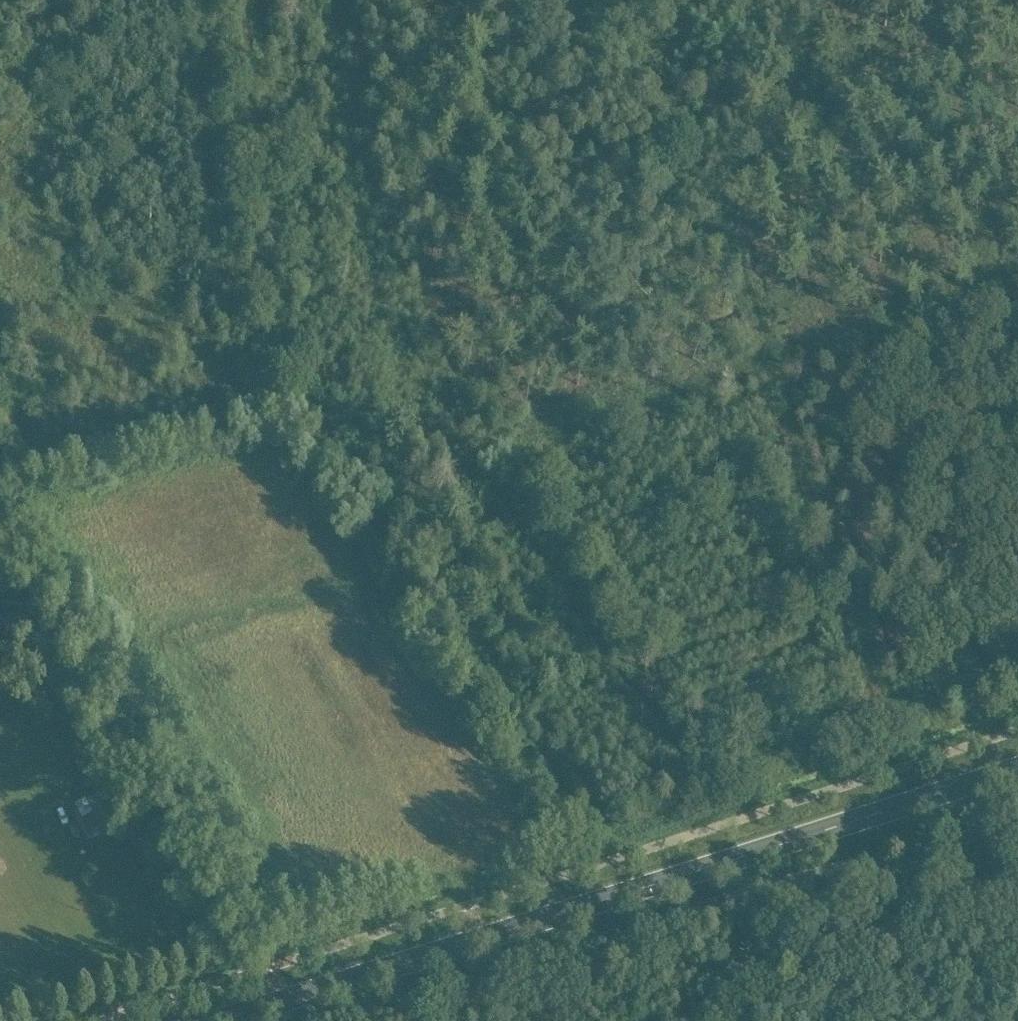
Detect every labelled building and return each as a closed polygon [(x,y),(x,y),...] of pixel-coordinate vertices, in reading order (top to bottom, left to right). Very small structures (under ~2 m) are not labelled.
[(120,783),(100,794),(86,801),(101,829),(129,815),(130,818),(137,814),(120,783)]
